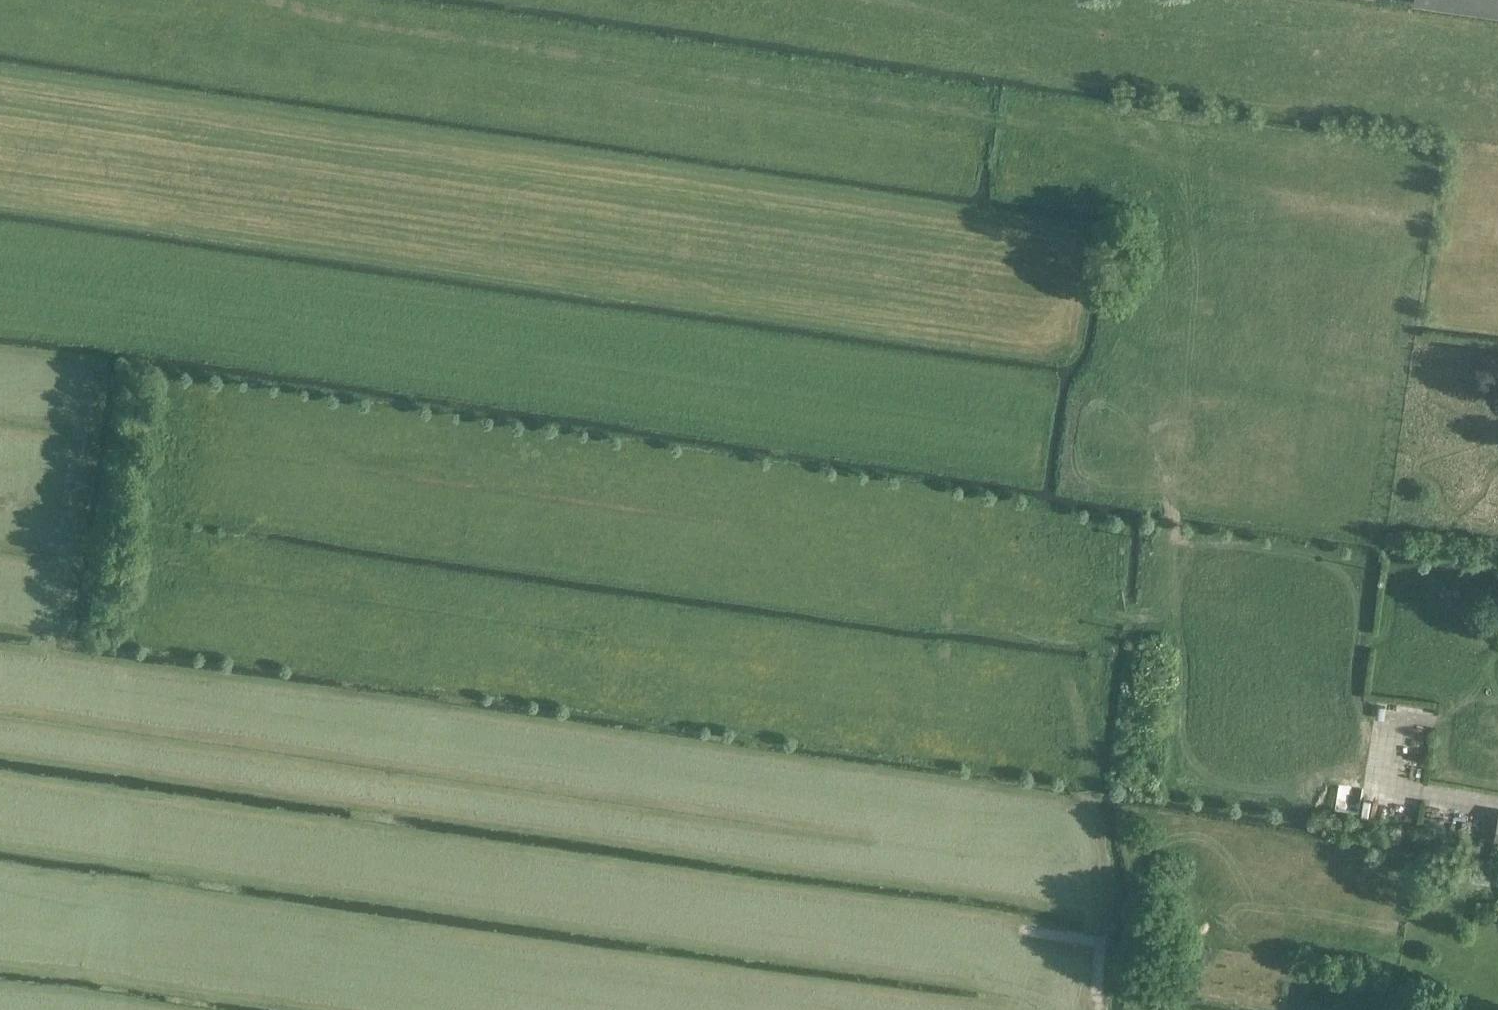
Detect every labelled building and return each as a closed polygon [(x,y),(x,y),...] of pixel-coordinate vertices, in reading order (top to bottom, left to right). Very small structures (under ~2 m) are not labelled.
[(1413,1),(1497,14),(1497,0),(1414,0),(1413,1)]
